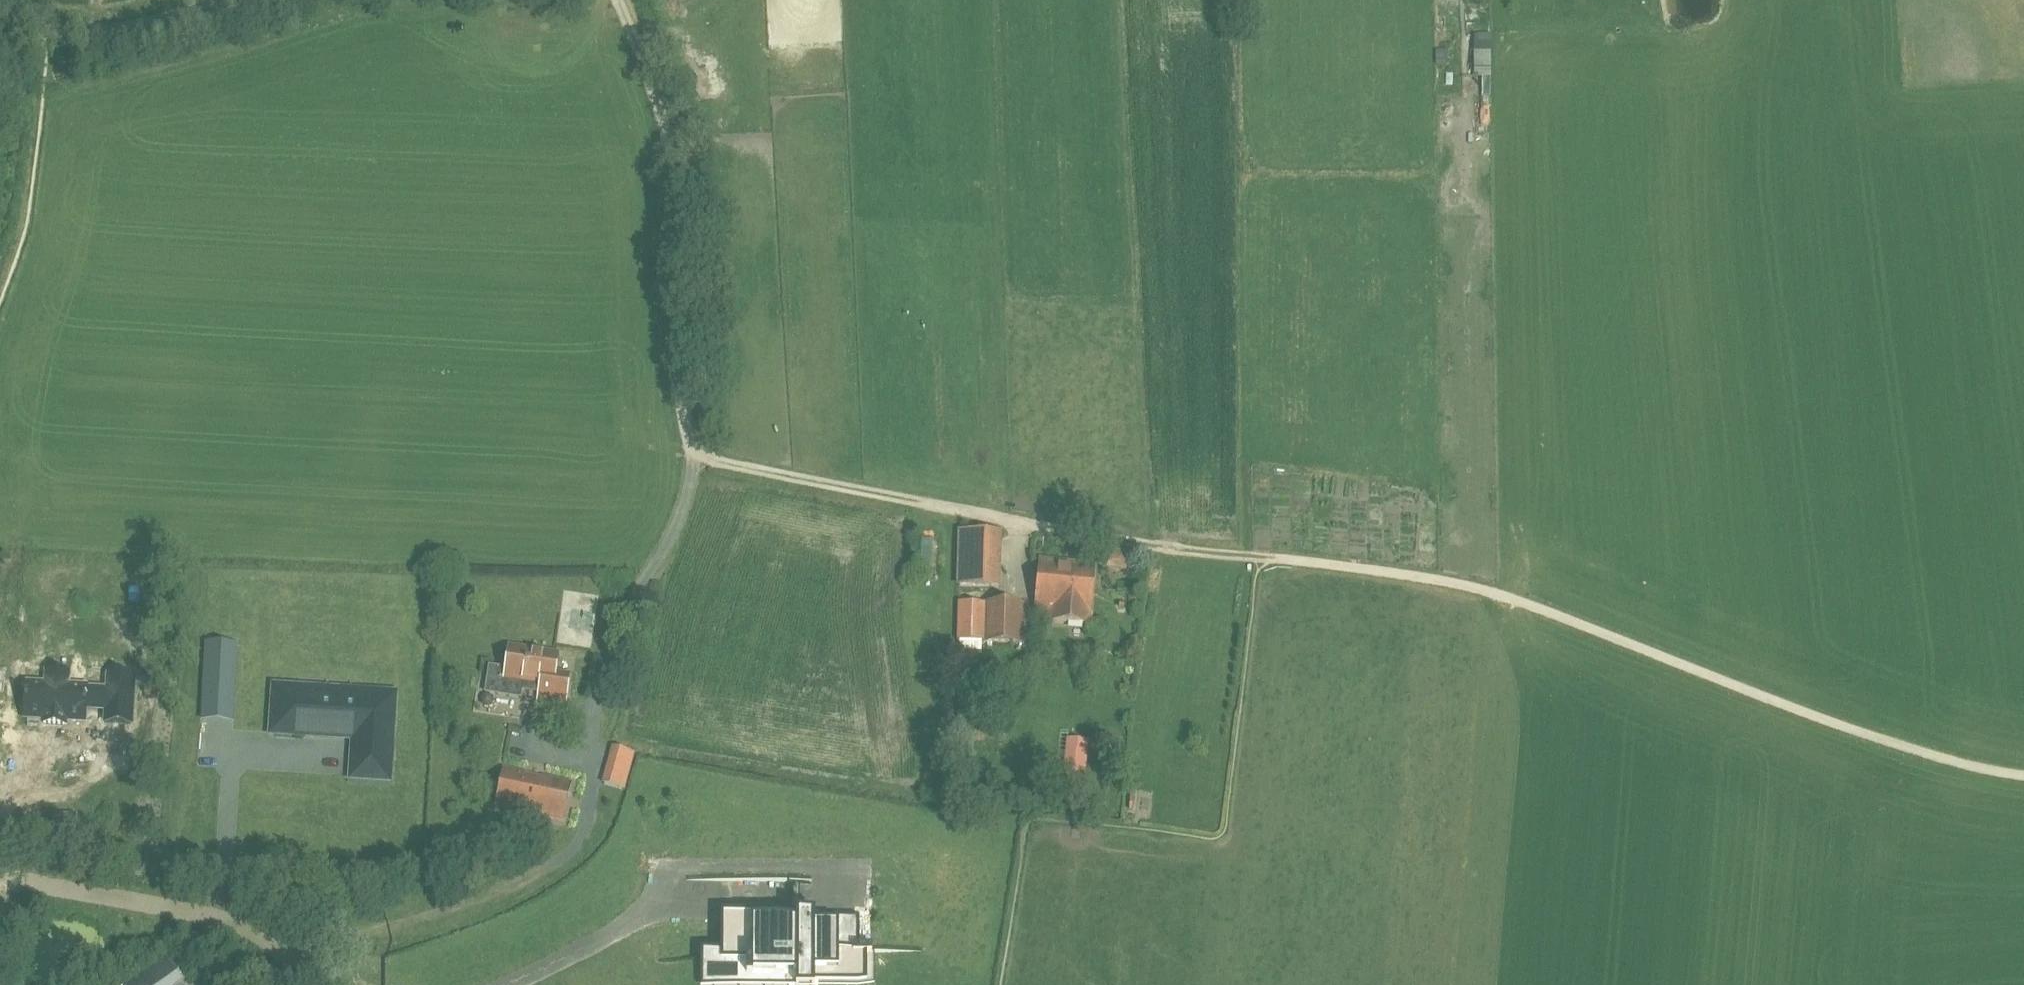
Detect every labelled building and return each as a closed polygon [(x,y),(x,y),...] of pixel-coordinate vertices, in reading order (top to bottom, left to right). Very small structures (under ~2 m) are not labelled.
[(1474,35),(1474,55),(1488,55),(1488,35),(1474,35)] [(1474,55),(1473,76),(1488,75),(1488,55),(1474,55)] [(1035,610),(1053,612),(1052,623),(1087,626),(1088,616),(1089,616),(1093,567),(1040,562),(1035,610)] [(958,586),(988,587),(989,571),(959,570),(958,586)] [(958,603),(956,642),(959,642),(958,651),(981,652),(981,643),(985,643),(1021,645),(1022,605),(958,603)] [(204,642),(202,698),(235,700),(238,644),(204,642)] [(565,702),(569,675),(555,673),(558,655),(509,647),(504,679),(540,685),(538,698),(565,702)] [(26,684),(25,690),(26,690),(26,694),(26,704),(44,705),(44,710),(66,711),(66,707),(84,708),(85,694),(107,695),(106,709),(131,710),(134,664),(108,662),(108,676),(86,675),(86,673),(70,672),(71,668),(44,666),(43,671),(28,670),(27,684),(26,684)] [(394,695),(361,693),(361,701),(313,698),(313,690),(275,688),(272,732),(303,734),(303,726),(355,729),(352,777),(388,779),(394,695)] [(1066,739),(1064,765),(1086,768),(1089,741),(1066,739)] [(563,818),(565,807),(568,795),(570,784),(543,778),(543,780),(524,776),(525,774),(503,770),(500,781),(498,793),(496,804),(563,818)] [(700,951),(700,962),(703,962),(703,953),(720,954),(720,962),(722,962),(746,962),(746,979),(752,979),(752,975),(782,975),(796,975),(796,976),(798,976),(798,963),(811,963),(811,976),(814,976),(814,972),(858,972),(868,972),(868,954),(871,954),(871,951),(871,948),(859,948),(859,918),(835,917),(829,917),(814,917),(814,913),(810,913),(810,920),(800,920),(800,913),(796,913),(796,915),(721,915),(720,951),(700,951)] [(144,976),(132,984),(150,984),(144,976)]
